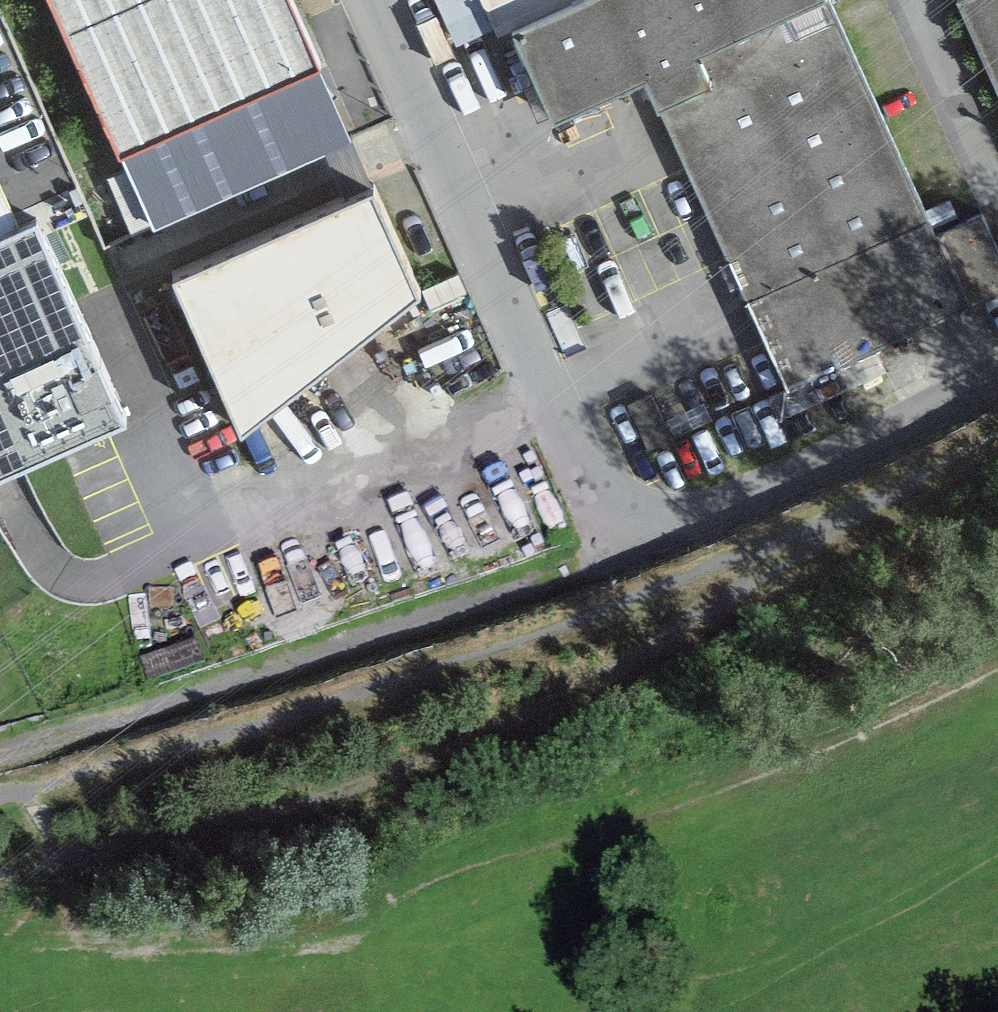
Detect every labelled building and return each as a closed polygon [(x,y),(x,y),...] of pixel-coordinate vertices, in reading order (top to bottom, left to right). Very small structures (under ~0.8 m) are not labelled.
[(159,221),(363,131),(305,0),(63,0),(159,221)] [(493,20),(484,0),(440,0),(456,37),(493,20)] [(493,20),(497,28),(516,20),(561,0),(484,0),(493,20)] [(516,20),(554,110),(644,69),(790,383),(997,288),(997,252),(981,212),(937,230),(828,0),(561,0),(516,20)] [(997,85),(997,0),(957,0),(997,85)] [(373,177),(174,268),(243,419),(419,284),(373,177)] [(38,211),(0,228),(0,474),(129,415),(38,211)]
